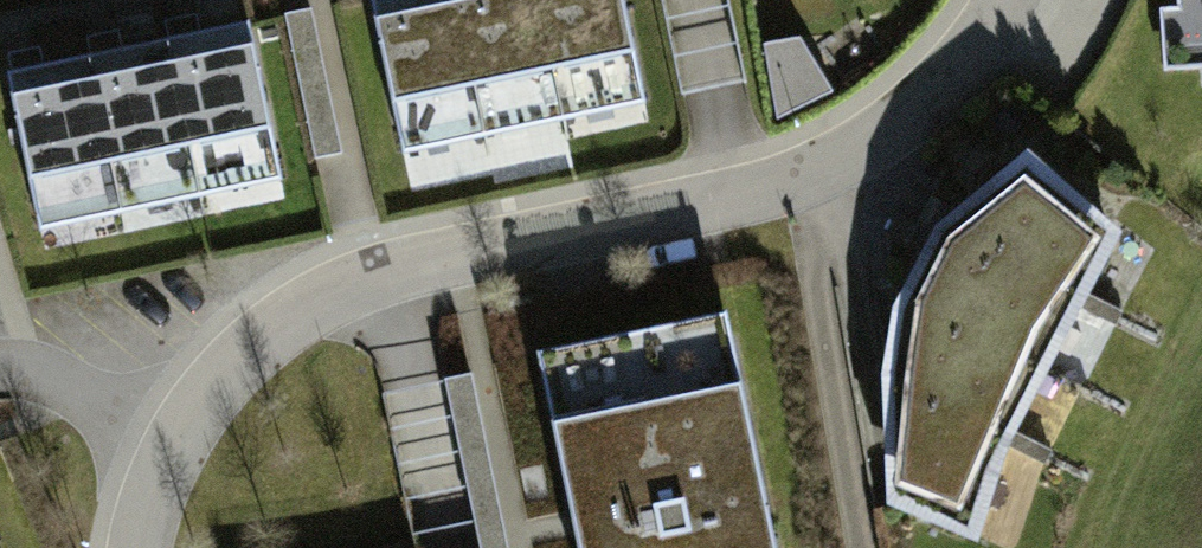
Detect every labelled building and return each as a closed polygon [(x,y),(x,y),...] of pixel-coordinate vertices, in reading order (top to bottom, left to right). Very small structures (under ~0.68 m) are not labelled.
[(404,150),(644,99),(623,0),(372,0),(404,150)] [(741,67),(733,0),(669,0),(678,74),(741,67)] [(1189,8),(1170,9),(1177,109),(1201,107),(1201,0),(1188,0),(1189,8)] [(317,7),(287,13),(312,160),(343,154),(317,7)] [(281,176),(247,19),(8,70),(42,227),(281,176)] [(805,34),(763,52),(789,114),(832,95),(805,34)] [(1047,169),(950,244),(908,325),(902,425),(909,524),(961,547),(1005,547),(1041,446),(1147,255),(1047,169)] [(583,547),(778,547),(727,308),(541,347),(583,547)] [(417,386),(423,523),(479,520),(480,547),(497,547),(489,383),(417,386)]
